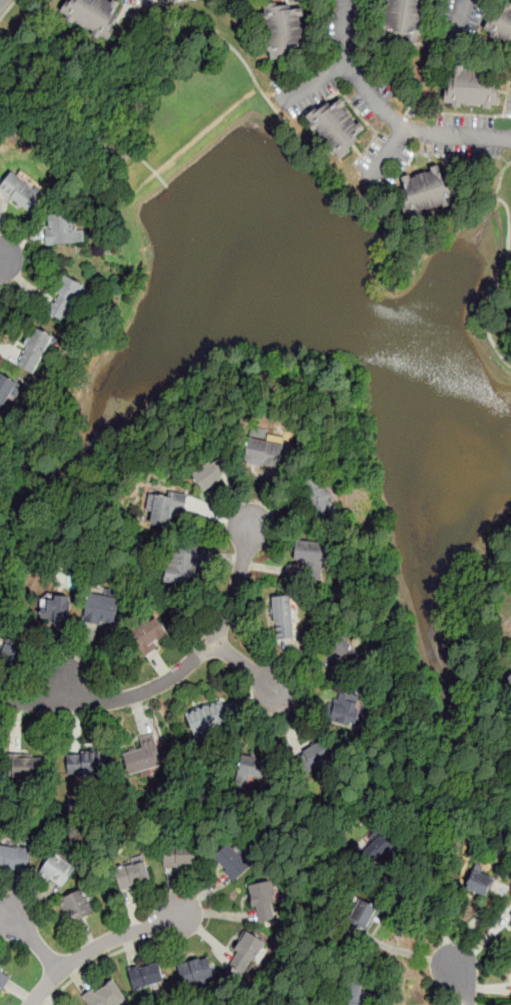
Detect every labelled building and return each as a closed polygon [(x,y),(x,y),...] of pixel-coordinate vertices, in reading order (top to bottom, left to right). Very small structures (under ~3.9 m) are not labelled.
[(124,4),(116,0),(73,0),(63,19),(106,41),(124,4)] [(384,37),(421,40),(425,0),(388,0),(384,37)] [(483,30),(510,45),(510,6),(501,0),(498,0),(483,30)] [(304,4),(265,8),(269,58),(308,54),(304,4)] [(500,70),(448,70),(447,106),(499,107),(500,70)] [(335,96),(306,123),(337,157),(366,131),(335,96)] [(454,202),(445,166),(394,180),(404,216),(454,202)] [(43,195),(14,169),(0,185),(0,189),(28,212),(43,195)] [(76,228),(75,212),(45,215),(48,244),(84,241),(83,228),(76,228)] [(45,311),(64,321),(84,283),(65,273),(45,311)] [(35,375),(54,334),(34,325),(15,366),(35,375)] [(16,382),(0,373),(0,413),(16,382)] [(249,439),(244,462),(277,470),(283,447),(249,439)] [(192,473),(204,492),(233,471),(222,454),(192,473)] [(308,520),(332,520),(331,482),(307,483),(308,520)] [(188,494),(153,490),(149,524),(170,527),(172,510),(185,512),(188,494)] [(323,568),(326,542),(296,539),(293,565),(323,568)] [(194,563),(206,563),(207,547),(167,547),(166,583),(193,583),(194,563)] [(120,597),(88,592),(83,621),(115,626),(120,597)] [(70,593),(47,593),(48,617),(70,616),(70,593)] [(294,639),(293,594),(273,595),(273,639),(294,639)] [(141,653),(170,638),(157,615),(128,630),(141,653)] [(8,666),(18,644),(0,635),(0,662),(8,666)] [(361,657),(345,635),(328,648),(345,670),(361,657)] [(357,724),(362,693),(336,689),(331,720),(357,724)] [(185,712),(195,737),(231,723),(221,698),(185,712)] [(154,736),(140,739),(142,748),(121,753),(126,774),(162,765),(154,736)] [(293,759),(305,777),(338,757),(326,739),(293,759)] [(68,774),(107,773),(106,751),(68,752),(68,774)] [(266,760),(241,754),(237,772),(262,778),(266,760)] [(9,757),(9,777),(43,777),(43,757),(9,757)] [(401,842),(381,822),(364,840),(384,859),(401,842)] [(230,841),(212,854),(233,882),(251,869),(230,841)] [(196,866),(196,846),(163,846),(163,866),(196,866)] [(0,848),(0,868),(29,870),(29,849),(0,848)] [(60,887),(73,871),(54,855),(41,871),(60,887)] [(120,890),(151,882),(144,857),(113,866),(120,890)] [(486,896),(494,878),(474,869),(466,887),(486,896)] [(257,922),(278,917),(270,881),(249,886),(257,922)] [(60,900),(71,925),(95,914),(83,890),(60,900)] [(347,918),(369,931),(382,908),(359,895),(347,918)] [(266,941),(245,929),(226,962),(248,974),(266,941)] [(176,964),(184,987),(215,976),(207,954),(176,964)] [(165,981),(159,960),(128,969),(134,990),(165,981)] [(10,978),(0,971),(0,994),(10,978)] [(338,1004),(365,1004),(366,990),(362,990),(363,977),(339,976),(338,1004)] [(112,978),(83,998),(87,1004),(120,1004),(127,1000),(112,978)]
